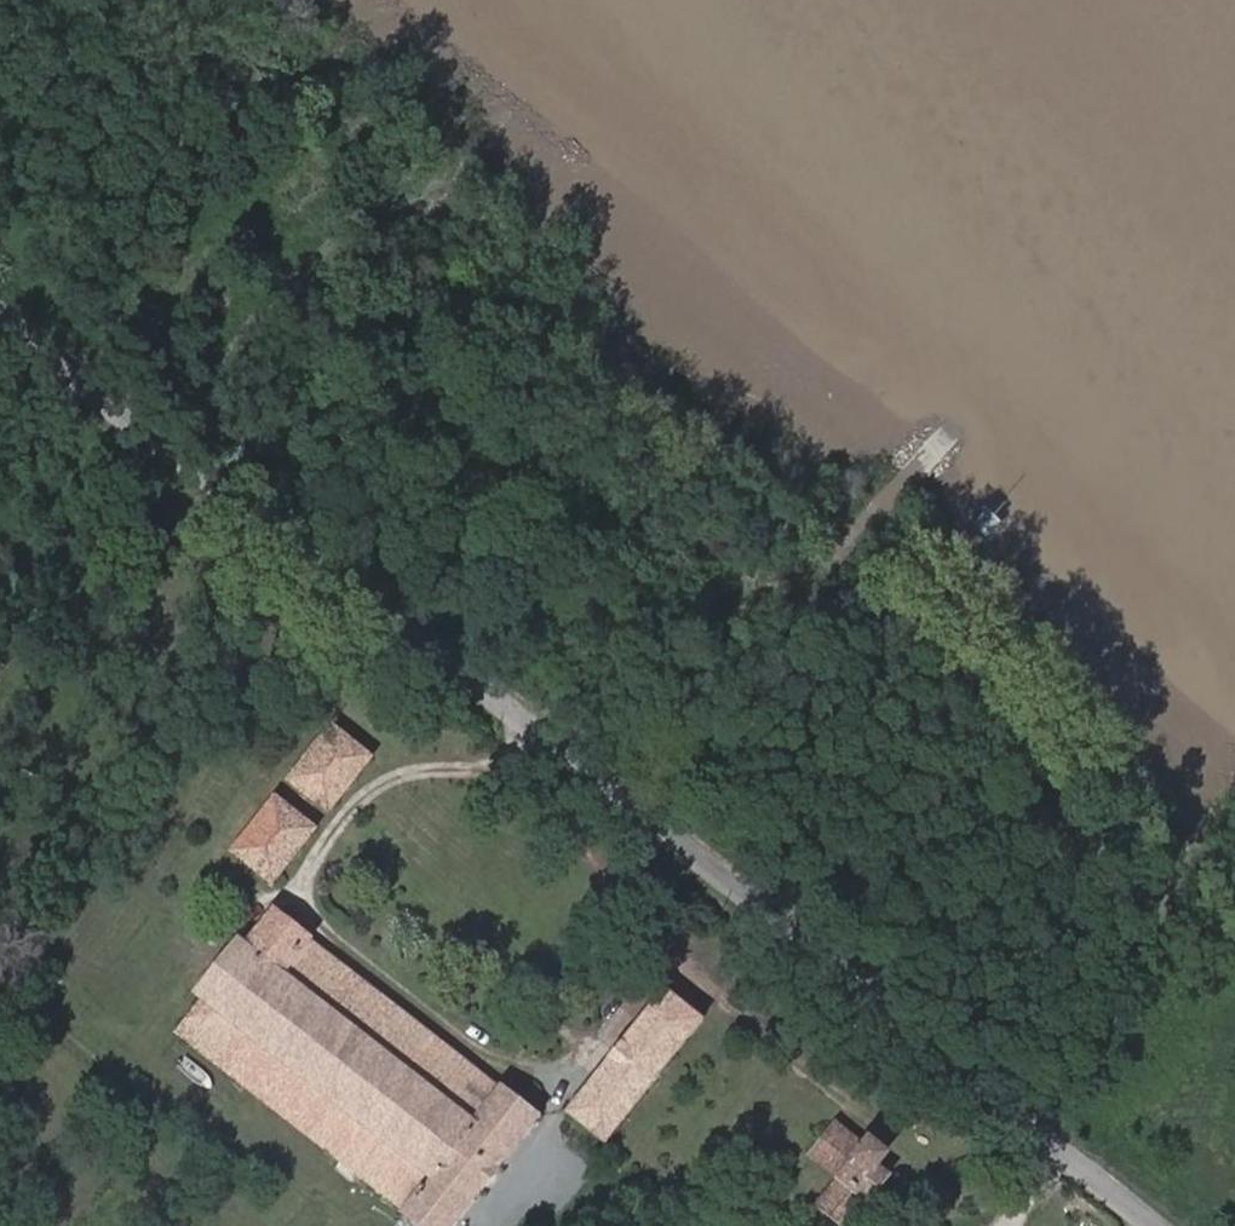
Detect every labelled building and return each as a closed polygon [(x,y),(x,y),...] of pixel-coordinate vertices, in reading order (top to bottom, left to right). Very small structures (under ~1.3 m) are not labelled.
[(388,749),(354,722),(315,771),(351,799),(388,749)] [(299,792),(262,841),(297,866),(334,817),(299,792)] [(301,905),(273,939),(265,932),(212,996),(220,1005),(197,1034),(441,1225),(470,1225),(560,1106),(522,1076),(517,1077),(337,937),(336,931),(301,905)] [(597,1108),(636,1139),(738,1007),(695,975),(597,1108)] [(848,1157),(830,1170),(849,1198),(900,1161),(892,1150),(899,1144),(888,1129),(877,1137),(866,1119),(837,1139),(848,1157)]
